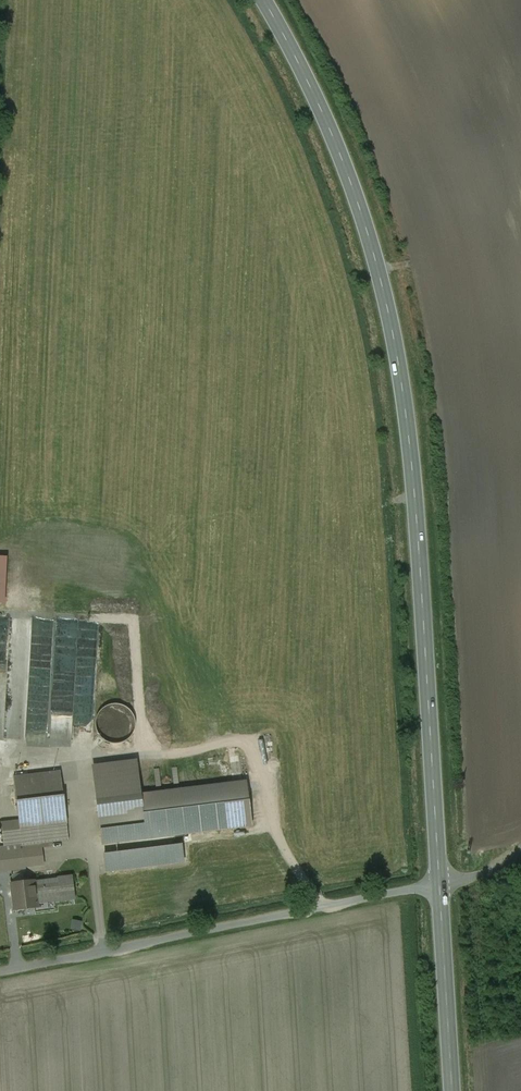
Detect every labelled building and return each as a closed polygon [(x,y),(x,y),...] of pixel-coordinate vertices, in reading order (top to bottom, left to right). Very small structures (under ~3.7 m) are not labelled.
[(134,731),(135,724),(134,716),(129,710),(123,706),(115,704),(107,706),(101,710),(97,717),(95,725),(97,732),(102,739),(108,743),(116,744),(124,743),(130,738),(134,731)] [(135,762),(93,767),(103,845),(252,826),(246,781),(139,794),(135,762)] [(14,777),(19,820),(1,822),(4,847),(0,848),(0,872),(7,871),(7,872),(26,870),(26,868),(29,867),(44,865),(41,845),(69,840),(67,824),(63,797),(64,797),(60,771),(14,777)] [(181,845),(118,853),(104,854),(107,873),(120,871),(183,863),(181,845)] [(58,878),(58,880),(34,883),(34,882),(25,883),(24,882),(12,884),(15,907),(37,904),(37,903),(44,902),(74,898),(74,899),(74,898),(72,877),(71,877),(58,878)]
